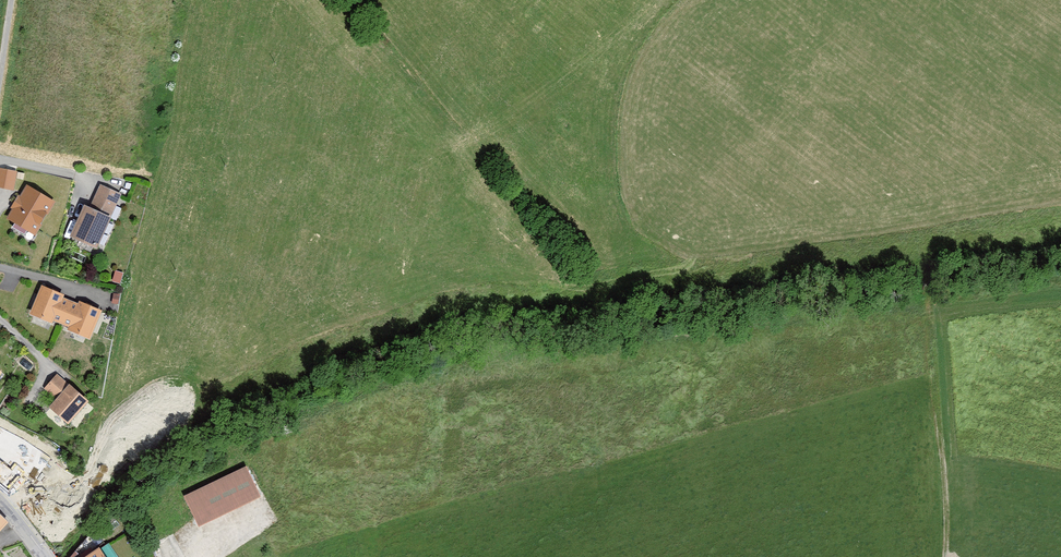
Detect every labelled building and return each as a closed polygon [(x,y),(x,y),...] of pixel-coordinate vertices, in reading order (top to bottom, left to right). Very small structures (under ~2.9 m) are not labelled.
[(0,168),(0,188),(14,191),(17,172),(0,168)] [(122,194),(100,185),(89,208),(85,206),(70,238),(98,250),(122,194)] [(27,186),(21,196),(19,195),(11,209),(13,210),(7,220),(35,237),(56,203),(27,186)] [(42,286),(30,315),(53,324),(54,322),(68,328),(67,331),(90,340),(102,311),(79,302),(78,304),(64,299),(65,296),(42,286)] [(120,295),(113,293),(112,303),(118,305),(120,295)] [(89,402),(57,374),(44,389),(57,400),(49,408),(68,426),(89,402)] [(43,448),(27,438),(20,450),(38,459),(43,448)] [(11,496),(25,480),(0,459),(0,487),(11,496)] [(246,467),(184,496),(199,528),(261,498),(246,467)] [(10,523),(0,514),(0,533),(10,523)] [(99,549),(87,556),(119,556),(110,543),(100,550),(99,549)]
